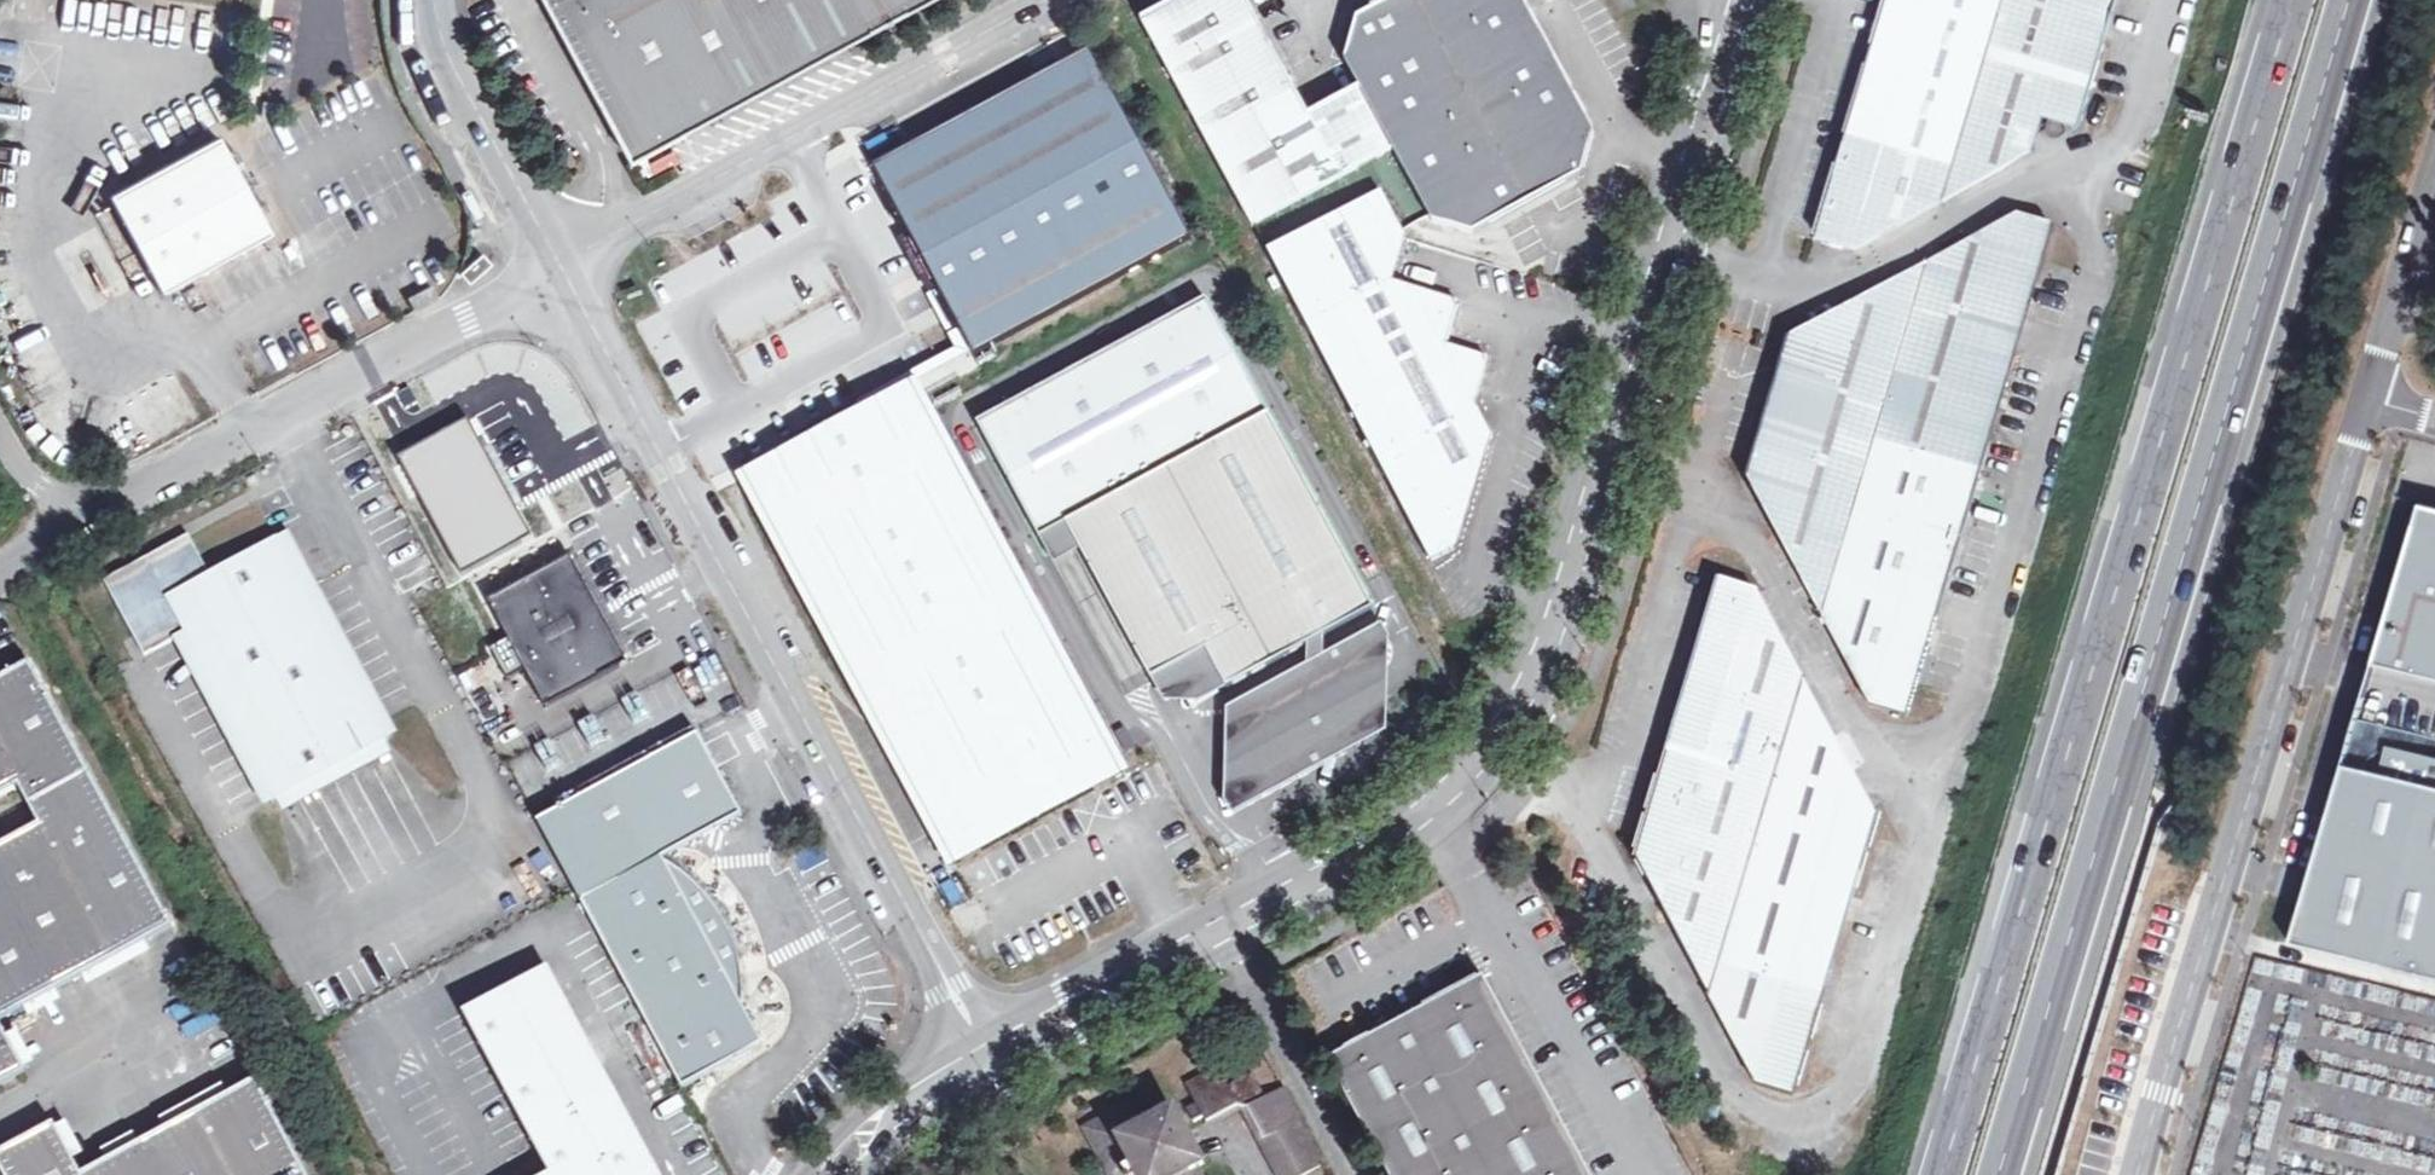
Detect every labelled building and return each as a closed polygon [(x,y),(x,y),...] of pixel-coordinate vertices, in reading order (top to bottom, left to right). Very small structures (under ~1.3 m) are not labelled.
[(617,136),(630,161),(932,0),(544,0),(617,136)] [(1144,20),(1253,226),(1368,165),(1393,151),(1360,89),(1333,104),(1306,119),(1242,0),(1181,0),(1144,20)] [(1357,19),(1345,60),(1360,89),(1393,151),(1395,155),(1428,215),(1430,219),(1432,223),(1475,236),(1501,222),(1581,178),(1593,135),(1554,62),(1521,0),(1392,0),(1357,19)] [(1877,50),(1886,53),(1880,71),(1870,76),(1875,87),(1870,104),(1862,102),(1820,241),(1858,253),(2036,157),(2046,123),(2054,124),(2051,130),(2051,136),(2055,141),(2061,142),(2066,137),(2066,131),(2062,126),(2081,132),(2107,44),(2098,41),(2103,22),(2107,23),(2111,21),(2113,17),(2114,13),(2111,9),(2108,7),(2110,0),(1892,0),(1877,50)] [(2107,44),(2120,0),(2110,0),(2108,7),(2111,9),(2114,13),(2113,17),(2111,21),(2107,23),(2103,22),(2098,41),(2107,44)] [(170,13),(165,44),(208,50),(213,19),(170,13)] [(1886,53),(1877,50),(1862,102),(1870,104),(1875,87),(1870,76),(1880,71),(1886,53)] [(929,269),(974,360),(1000,346),(1191,242),(1089,53),(1081,57),(874,169),(929,269)] [(227,153),(219,138),(110,197),(163,294),(193,278),(272,235),(227,153)] [(479,215),(489,211),(478,188),(468,192),(479,215)] [(1438,562),(1461,549),(1496,431),(1480,403),(1493,359),(1451,344),(1461,303),(1395,284),(1407,238),(1402,229),(1384,193),(1271,252),(1438,562)] [(1791,344),(1785,363),(1794,366),(1791,374),(1783,401),(1776,403),(1773,416),(1769,415),(1747,484),(1757,505),(1777,510),(1770,529),(1870,711),(1908,722),(1928,650),(1925,650),(1929,639),(1926,635),(1924,633),(1935,596),(1943,599),(2014,356),(2005,353),(2016,315),(2023,313),(2027,301),(2030,301),(2051,232),(2017,223),(1791,344)] [(468,231),(468,242),(480,242),(480,231),(468,231)] [(1069,525),(1271,416),(1209,300),(979,423),(1042,539),(1069,525)] [(2005,353),(2014,356),(2030,301),(2027,301),(2023,313),(2016,315),(2005,353)] [(1794,366),(1785,363),(1769,415),(1773,416),(1776,403),(1783,401),(1791,374),(1794,366)] [(935,410),(923,385),(835,433),(750,481),(804,584),(974,490),(935,410)] [(1271,416),(1069,525),(1153,681),(1203,654),(1207,652),(1228,690),(1310,647),(1326,638),(1376,611),(1271,416)] [(402,458),(463,572),(531,536),(471,422),(402,458)] [(974,490),(804,584),(954,861),(1124,769),(974,490)] [(2432,510),(2381,669),(2434,682),(2434,511),(2432,510)] [(379,724),(282,543),(280,540),(212,575),(191,535),(105,581),(127,622),(146,656),(174,642),(187,634),(276,802),(388,742),(379,724)] [(527,670),(547,708),(628,664),(598,607),(570,558),(559,563),(488,600),(509,638),(492,648),(510,679),(527,670)] [(1718,587),(1698,655),(1700,656),(1701,661),(1695,668),(1697,673),(1701,676),(1690,710),(1682,707),(1633,865),(1646,888),(1665,893),(1659,912),(1756,1090),(1794,1102),(1814,1034),(1811,1033),(1810,1029),(1814,1025),(1817,1020),(1816,1016),(1810,1012),(1821,975),(1830,979),(1877,825),(1863,800),(1845,795),(1850,775),(1755,598),(1718,587)] [(1925,650),(1928,650),(1943,599),(1935,596),(1924,633),(1926,635),(1929,639),(1925,650)] [(1326,638),(1310,647),(1309,669),(1229,710),(1229,803),(1233,816),(1388,733),(1391,641),(1385,626),(1326,660),(1326,638)] [(1203,654),(1153,681),(1165,703),(1214,697),(1228,690),(1207,652),(1203,654)] [(1700,656),(1698,655),(1682,707),(1690,710),(1701,676),(1697,673),(1695,668),(1701,661),(1700,656)] [(67,731),(31,664),(0,681),(0,768),(67,731)] [(67,731),(0,768),(0,797),(19,787),(30,806),(40,825),(0,847),(0,1021),(173,925),(67,731)] [(695,738),(538,825),(683,1093),(764,1050),(743,1012),(744,990),(740,964),(735,947),(726,926),(715,908),(702,893),(687,879),(664,863),(736,818),(695,738)] [(2349,768),(2292,945),(2434,980),(2434,758),(2389,747),(2382,776),(2349,768)] [(554,1174),(656,1174),(547,970),(466,1014),(553,1173),(554,1174)] [(1485,975),(1339,1055),(1330,1060),(1392,1174),(1592,1174),(1485,975)] [(1811,1033),(1814,1034),(1830,979),(1821,975),(1810,1012),(1816,1016),(1817,1020),(1814,1025),(1810,1029),(1811,1033)] [(27,1072),(0,1023),(0,1087),(27,1072)] [(1219,1066),(1188,1082),(1208,1119),(1236,1105),(1248,1109),(1264,1138),(1259,1140),(1278,1174),(1303,1174),(1323,1165),(1299,1120),(1302,1118),(1285,1088),(1264,1098),(1263,1091),(1257,1082),(1246,1078),(1230,1086),(1219,1066)] [(0,1154),(0,1166),(5,1174),(307,1174),(257,1082),(83,1174),(55,1124),(0,1154)] [(1192,1168),(1196,1164),(1166,1110),(1164,1114),(1157,1115),(1150,1117),(1142,1125),(1136,1125),(1125,1105),(1095,1121),(1091,1138),(1110,1174),(1196,1174),(1192,1168)]
